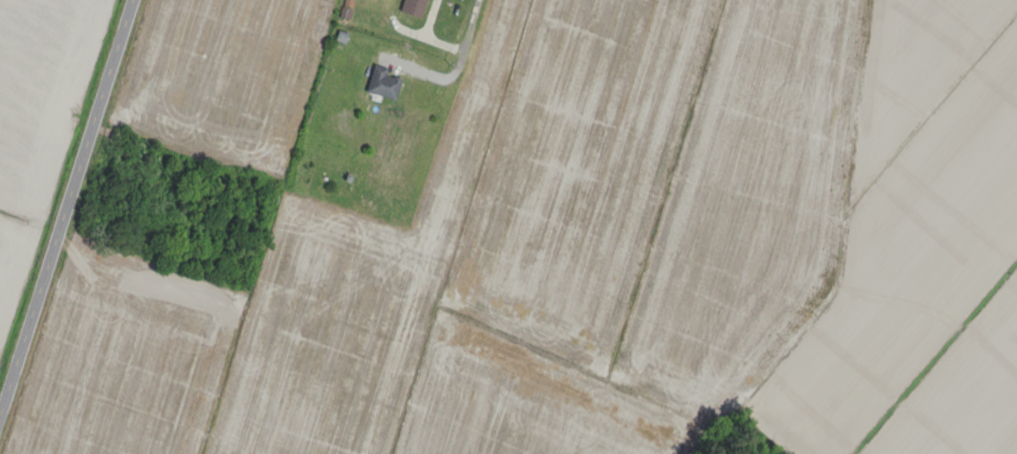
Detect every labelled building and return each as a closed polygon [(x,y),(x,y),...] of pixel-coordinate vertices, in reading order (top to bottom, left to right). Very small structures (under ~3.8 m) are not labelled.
[(351,0),(349,0),(343,0),(342,18),(349,19),(351,0)] [(426,0),(404,0),(400,14),(421,19),(426,0)] [(387,69),(374,64),(365,91),(394,100),(401,79),(385,74),(387,69)]
